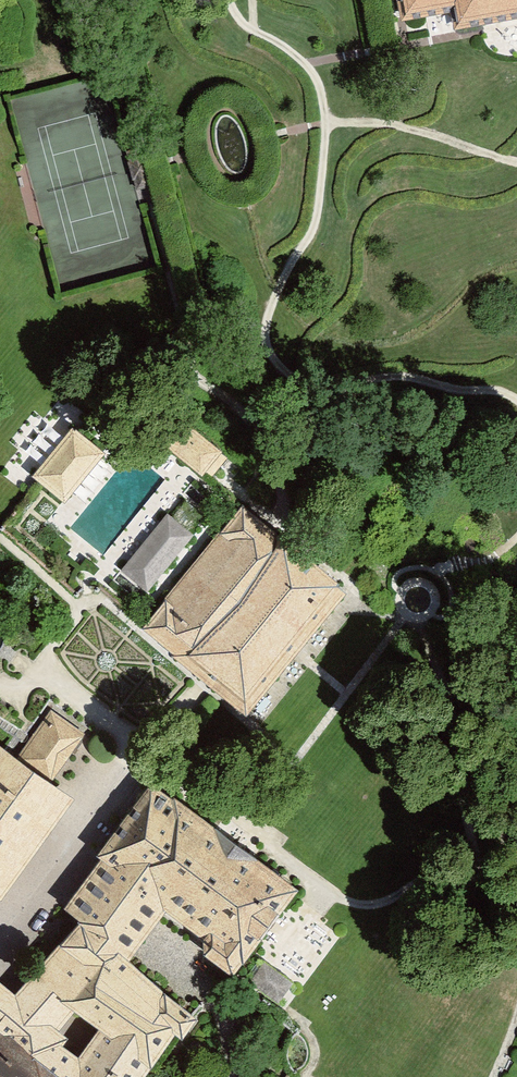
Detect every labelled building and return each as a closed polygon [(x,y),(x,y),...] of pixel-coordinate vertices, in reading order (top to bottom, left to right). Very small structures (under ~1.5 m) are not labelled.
[(403,13),(453,4),(457,22),(516,10),(516,0),(401,0),(403,13)] [(148,182),(138,145),(127,147),(137,184),(148,182)] [(75,426),(34,473),(41,479),(62,497),(103,451),(79,430),(75,426)] [(243,505),(145,622),(244,705),(342,587),(243,505)] [(191,532),(167,513),(123,569),(146,588),(191,532)] [(0,889),(70,793),(47,777),(79,733),(52,713),(20,757),(0,743),(0,889)] [(230,963),(288,884),(151,784),(103,850),(106,852),(72,899),(91,913),(28,998),(0,977),(0,1035),(55,1076),(136,1076),(174,1023),(180,1027),(192,1010),(122,956),(161,899),(205,931),(206,946),(230,963)] [(0,1035),(0,1076),(55,1076),(0,1035)]
